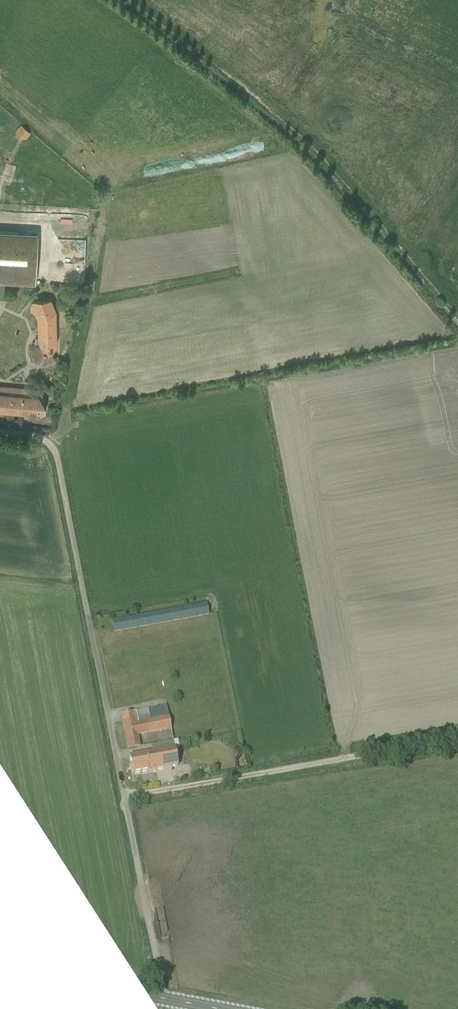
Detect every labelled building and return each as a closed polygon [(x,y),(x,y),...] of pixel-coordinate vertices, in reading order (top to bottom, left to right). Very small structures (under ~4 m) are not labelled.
[(8,131),(18,139),(25,131),(15,122),(8,131)] [(35,284),(37,232),(0,230),(0,283),(35,284)] [(51,299),(32,301),(30,307),(30,311),(34,312),(37,317),(37,337),(35,338),(35,344),(32,344),(30,347),(31,353),(32,358),(35,363),(38,363),(40,365),(42,365),(44,365),(48,364),(51,363),(53,361),(55,358),(52,351),(54,348),(56,344),(56,310),(51,299)] [(44,411),(44,399),(39,389),(0,385),(0,411),(26,413),(28,417),(36,417),(44,411)] [(114,633),(209,616),(207,603),(112,621),(114,633)] [(157,628),(141,630),(142,638),(158,636),(157,628)] [(161,632),(163,637),(174,633),(171,628),(161,632)] [(138,736),(172,729),(166,705),(122,714),(128,749),(140,747),(138,736)] [(133,774),(178,766),(175,750),(179,749),(177,741),(151,745),(152,752),(130,757),(133,774)]
